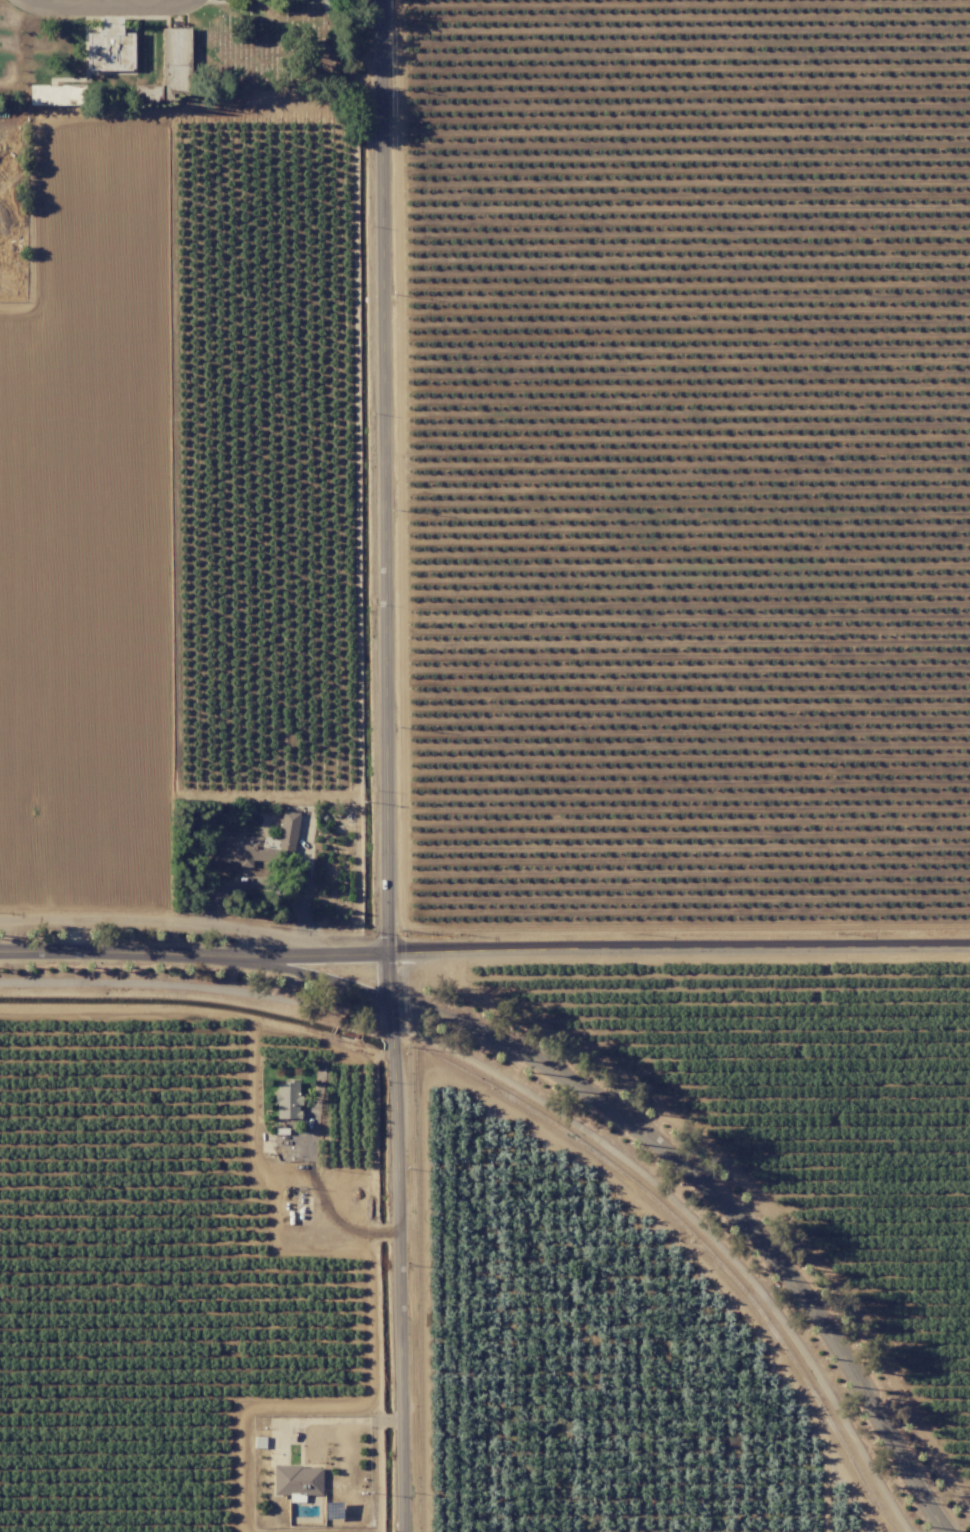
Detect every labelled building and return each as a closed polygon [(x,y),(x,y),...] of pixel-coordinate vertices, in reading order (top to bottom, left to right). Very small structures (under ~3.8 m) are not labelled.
[(133,32),(122,33),(122,16),(98,16),(98,33),(86,33),(86,72),(133,72),(133,32)] [(188,28),(161,28),(162,84),(165,84),(165,95),(168,95),(168,90),(189,90),(188,28)] [(29,104),(81,105),(82,85),(29,84),(29,104)] [(278,839),(224,833),(222,846),(212,845),(210,861),(239,865),(238,875),(249,876),(251,858),(293,863),(299,812),(281,810),(278,839)] [(275,1118),(299,1118),(299,1104),(302,1104),(301,1094),(298,1095),(297,1081),(275,1081),(275,1118)] [(322,1466),(272,1466),(272,1495),(289,1495),(289,1501),(304,1501),(304,1494),(321,1494),(322,1466)]
